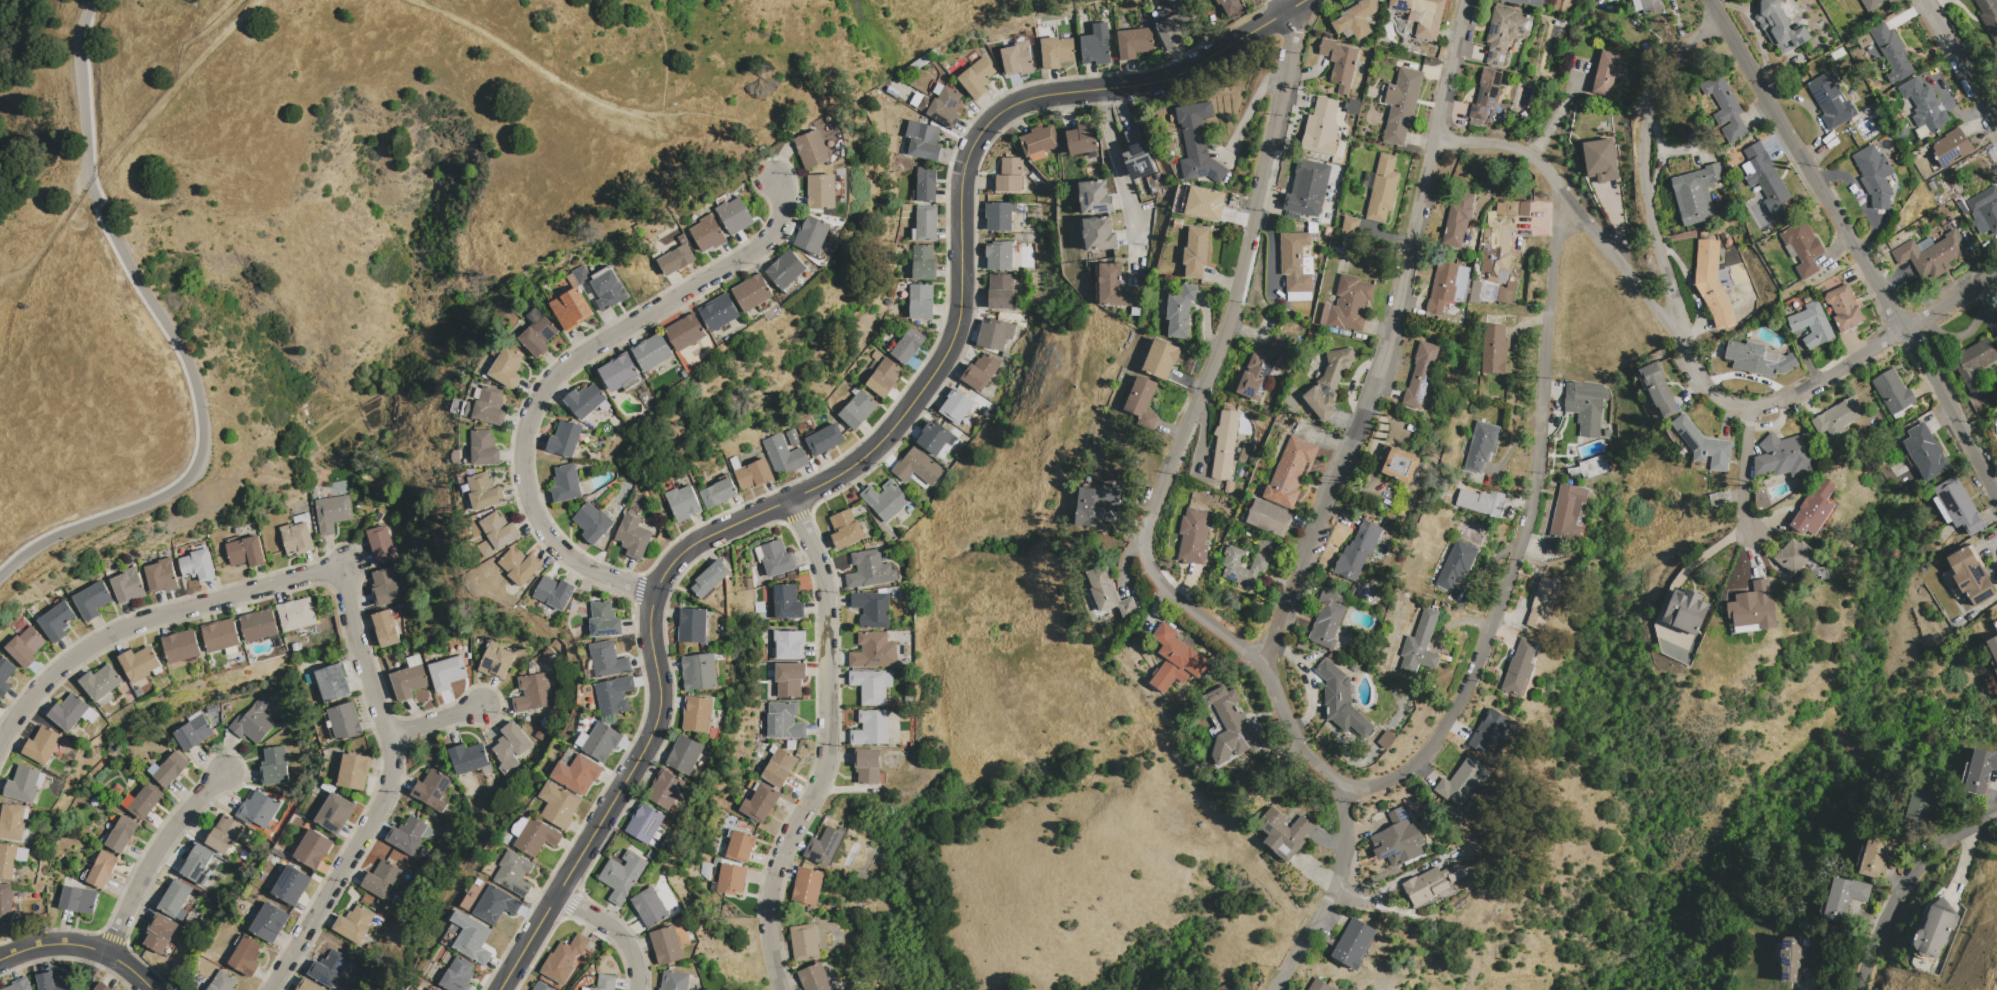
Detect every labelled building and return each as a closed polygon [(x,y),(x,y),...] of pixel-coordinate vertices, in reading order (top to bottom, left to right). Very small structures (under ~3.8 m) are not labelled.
[(1218,5),(1216,0),(1242,0),(1247,8),(1229,18),(1221,4),(1218,5)] [(1357,2),(1361,0),(1375,0),(1381,10),(1365,19),(1372,32),(1357,41),(1354,35),(1346,39),(1342,31),(1337,34),(1331,22),(1347,13),(1346,10),(1358,4),(1357,2)] [(1388,9),(1390,0),(1445,0),(1437,41),(1415,37),(1418,22),(1408,20),(1410,13),(1388,9)] [(1522,5),(1495,0),(1544,0),(1542,8),(1522,3),(1522,5)] [(1552,9),(1554,0),(1563,0),(1560,11),(1552,9)] [(1635,12),(1632,0),(1665,0),(1667,8),(1644,15),(1643,10),(1635,12)] [(1757,15),(1757,0),(1780,0),(1780,6),(1791,25),(1788,26),(1790,29),(1794,30),(1803,25),(1811,38),(1781,56),(1774,43),(1771,44),(1754,16),(1757,15)] [(1869,13),(1861,0),(1891,0),(1869,13)] [(1982,14),(1974,0),(1996,0),(1996,1),(1996,40),(1994,41),(1979,16),(1982,14)] [(1494,7),(1515,11),(1515,13),(1533,17),(1528,36),(1520,34),(1519,38),(1509,36),(1502,68),(1485,64),(1490,43),(1486,42),(1494,7)] [(1180,39),(1183,44),(1168,51),(1155,25),(1181,12),(1192,33),(1180,39)] [(1898,80),(1890,85),(1885,76),(1893,71),(1869,30),(1883,21),(1890,31),(1893,29),(1907,54),(1904,56),(1914,73),(1899,81),(1898,80)] [(1080,36),(1093,35),(1092,24),(1107,22),(1111,63),(1097,65),(1096,63),(1083,65),(1080,36)] [(1118,31),(1151,28),(1154,51),(1136,53),(1137,59),(1121,61),(1118,31)] [(1358,49),(1348,96),(1337,93),(1339,85),(1330,83),(1334,63),(1330,62),(1331,57),(1318,54),(1322,36),(1325,37),(1325,39),(1337,41),(1337,44),(1358,49)] [(1058,40),(1074,38),(1076,61),(1060,63),(1060,68),(1044,70),(1040,39),(1058,37),(1058,40)] [(1014,46),(1014,44),(1027,41),(1034,73),(1021,76),(1020,73),(1006,76),(1000,49),(1014,46)] [(930,51),(933,48),(940,56),(936,59),(930,51)] [(1601,50),(1623,55),(1617,79),(1614,78),(1610,97),(1588,92),(1592,76),(1595,76),(1601,50)] [(927,53),(932,60),(911,73),(906,66),(927,53)] [(957,78),(984,56),(997,72),(988,79),(990,81),(984,86),(988,90),(975,101),(957,78)] [(1400,67),(1424,72),(1411,127),(1408,127),(1404,147),(1383,142),(1391,106),(1379,103),(1381,96),(1379,96),(1380,92),(1381,92),(1383,86),(1387,87),(1388,84),(1396,86),(1400,67)] [(1483,68),(1502,72),(1494,109),(1488,108),(1485,121),(1469,118),(1472,103),(1476,104),(1477,96),(1479,97),(1481,87),(1479,87),(1483,68)] [(1824,114),(1806,84),(1828,71),(1846,101),(1849,99),(1858,114),(1830,131),(1821,116),(1824,114)] [(1749,133),(1730,144),(1721,129),(1731,123),(1729,120),(1719,126),(1713,115),(1722,110),(1712,93),(1705,97),(1699,86),(1721,73),(1743,111),(1738,115),(1749,133)] [(1940,111),(1944,109),(1950,120),(1943,124),(1944,127),(1932,135),(1925,124),(1918,128),(1911,117),(1916,114),(1914,110),(1917,108),(1910,97),(1905,100),(1897,88),(1917,76),(1924,88),(1930,84),(1941,104),(1937,106),(1940,111)] [(944,86),(939,96),(932,92),(938,83),(944,86)] [(956,110),(957,113),(961,115),(953,129),(926,114),(933,101),(935,97),(937,98),(939,96),(944,86),(945,85),(958,92),(960,93),(961,94),(961,95),(962,96),(962,97),(961,98),(960,99),(959,100),(957,103),(958,104),(959,105),(959,106),(959,107),(958,108),(958,109),(957,109),(956,110)] [(1583,93),(1592,95),(1589,105),(1580,102),(1583,93)] [(1318,96),(1338,101),(1333,124),(1339,125),(1335,142),(1337,142),(1334,156),(1301,149),(1309,115),(1314,116),(1318,96)] [(926,114),(922,112),(930,99),(933,101),(926,114)] [(1349,99),(1361,101),(1358,115),(1346,112),(1349,99)] [(1219,185),(1207,176),(1184,181),(1180,159),(1188,158),(1181,123),(1179,124),(1176,107),(1210,101),(1213,117),(1202,119),(1209,156),(1229,170),(1219,185)] [(1070,156),(1066,132),(1078,129),(1077,122),(1092,119),(1099,150),(1070,156)] [(907,154),(912,136),(914,137),(918,122),(940,127),(936,144),(941,146),(937,162),(907,154)] [(1019,137),(1032,133),(1030,129),(1042,125),(1044,128),(1053,125),(1060,146),(1045,151),(1047,157),(1032,163),(1030,157),(1027,158),(1019,137)] [(1156,170),(1132,179),(1122,154),(1126,152),(1124,148),(1129,146),(1124,132),(1138,127),(1143,140),(1144,140),(1156,170)] [(1973,151),(1959,159),(1957,156),(1952,159),(1954,162),(1942,168),(1933,154),(1934,143),(1946,136),(1945,135),(1959,127),(1973,147),(1973,151)] [(818,129),(830,160),(804,170),(793,139),(818,129)] [(1760,142),(1775,134),(1786,155),(1772,163),(1760,142)] [(1613,138),(1619,179),(1607,181),(1607,182),(1597,184),(1596,177),(1587,178),(1581,143),(1613,138)] [(1759,141),(1760,142),(1772,163),(1792,197),(1783,202),(1788,213),(1774,221),(1763,201),(1766,199),(1757,183),(1749,188),(1744,177),(1755,171),(1743,150),(1759,141)] [(1872,209),(1872,194),(1870,195),(1860,178),(1863,176),(1851,156),(1873,144),(1880,157),(1884,155),(1894,173),(1888,176),(1884,178),(1894,194),(1890,196),(1890,209),(1872,209)] [(1380,152),(1397,156),(1393,172),(1399,173),(1390,213),(1388,213),(1385,223),(1366,219),(1380,152)] [(1001,157),(1023,157),(1023,165),(1022,165),(1022,167),(1020,167),(1020,169),(1022,169),(1022,176),(1025,176),(1025,189),(1022,189),(1022,191),(996,192),(996,191),(994,191),(994,176),(1002,175),(1001,157)] [(1332,165),(1321,214),(1319,214),(1319,217),(1283,210),(1287,193),(1291,194),(1295,178),(1293,178),(1297,158),(1332,165)] [(1716,185),(1707,187),(1716,217),(1684,226),(1670,179),(1705,169),(1704,166),(1719,162),(1724,179),(1714,181),(1716,185)] [(917,167),(936,167),(936,184),(935,184),(935,202),(917,202),(917,167)] [(807,175),(834,174),(834,182),(835,182),(835,187),(834,187),(835,192),(836,192),(836,208),(808,208),(807,175)] [(1076,184),(1079,184),(1079,183),(1106,180),(1108,196),(1112,195),(1114,212),(1083,215),(1083,214),(1079,214),(1076,184)] [(1927,184),(1933,180),(1938,189),(1932,192),(1927,184)] [(1995,184),(1996,187),(1996,233),(1994,235),(1979,210),(1973,213),(1966,201),(1995,184)] [(1220,221),(1185,213),(1185,212),(1181,211),(1186,187),(1190,188),(1191,185),(1225,193),(1223,203),(1224,204),(1220,221)] [(1454,190),(1474,194),(1471,207),(1473,207),(1469,223),(1467,222),(1461,249),(1441,245),(1454,190)] [(739,196),(754,222),(732,236),(715,208),(727,200),(728,202),(739,196)] [(1515,216),(1528,217),(1529,203),(1495,200),(1494,212),(1486,211),(1484,249),(1487,249),(1485,283),(1498,284),(1496,303),(1513,304),(1514,282),(1507,281),(1510,232),(1513,232),(1515,216)] [(986,203),(1017,202),(1017,213),(1012,213),(1012,227),(1011,227),(1011,231),(988,231),(988,218),(986,218),(986,203)] [(935,242),(916,241),(916,240),(916,229),(916,206),(937,206),(937,217),(936,228),(935,228),(935,242)] [(712,212),(715,217),(714,218),(727,241),(715,249),(713,246),(702,253),(688,229),(701,222),(699,220),(712,212)] [(831,223),(819,256),(794,246),(806,214),(831,223)] [(1081,221),(1083,221),(1083,219),(1111,216),(1113,233),(1116,232),(1118,248),(1088,252),(1087,250),(1085,251),(1082,232),(1081,233),(1080,223),(1081,223),(1081,221)] [(1344,216),(1361,220),(1357,238),(1340,234),(1344,216)] [(1825,252),(1813,259),(1820,270),(1803,281),(1795,268),(1802,263),(1790,244),(1786,247),(1779,235),(1804,219),(1815,237),(1816,237),(1825,252)] [(1317,224),(1317,233),(1311,233),(1308,233),(1308,222),(1317,224)] [(1976,226),(1982,222),(1985,228),(1979,232),(1976,226)] [(1189,227),(1209,228),(1207,266),(1204,266),(1203,280),(1185,279),(1186,265),(1183,265),(1184,248),(1188,248),(1189,227)] [(1929,237),(1934,244),(1945,238),(1944,235),(1954,229),(1969,254),(1959,260),(1957,257),(1947,263),(1951,268),(1932,279),(1929,274),(1921,279),(1910,260),(1899,267),(1890,252),(1912,238),(1916,245),(1929,237)] [(1280,234),(1308,233),(1311,233),(1311,241),(1312,257),(1313,257),(1314,274),(1312,274),(1313,292),(1286,293),(1285,275),(1281,275),(1280,234)] [(696,260),(665,279),(661,273),(663,272),(656,261),(658,260),(657,258),(667,252),(668,254),(682,245),(678,238),(683,234),(688,242),(686,243),(696,260)] [(1695,284),(1697,239),(1719,240),(1718,278),(1733,306),(1737,326),(1716,331),(1712,317),(1695,284)] [(1011,241),(1012,270),(986,270),(985,242),(1011,241)] [(913,281),(913,261),(911,261),(911,246),(932,245),(932,257),(935,256),(936,280),(913,281)] [(765,272),(790,248),(808,267),(783,291),(765,272)] [(1438,260),(1459,264),(1455,285),(1457,286),(1454,302),(1448,301),(1447,305),(1444,304),(1442,316),(1425,313),(1428,299),(1430,299),(1438,260)] [(1096,265),(1100,265),(1100,264),(1121,264),(1121,287),(1141,287),(1141,305),(1100,305),(1100,301),(1096,301),(1096,265)] [(628,297),(601,313),(595,302),(599,299),(588,280),(579,286),(571,272),(583,265),(590,277),(609,265),(628,297)] [(731,289),(749,278),(750,279),(760,273),(774,295),(745,313),(731,289)] [(990,274),(1013,273),(1014,290),(1017,290),(1017,304),(1013,304),(1013,309),(989,309),(988,290),(990,290),(990,274)] [(1341,274),(1359,278),(1358,281),(1374,285),(1371,301),(1366,300),(1363,312),(1367,313),(1362,332),(1344,328),(1343,330),(1319,324),(1324,303),(1336,306),(1337,298),(1339,299),(1340,296),(1336,295),(1341,274)] [(1192,301),(1188,339),(1168,337),(1169,320),(1167,320),(1169,295),(1181,296),(1184,283),(1199,287),(1195,302),(1192,301)] [(1826,293),(1847,283),(1853,295),(1852,296),(1856,306),(1858,305),(1864,320),(1857,323),(1859,327),(1840,335),(1832,317),(1837,315),(1832,304),(1826,303),(1824,298),(1826,293)] [(909,284),(933,284),(933,319),(910,319),(909,284)] [(549,303),(577,286),(594,314),(578,324),(580,326),(567,334),(549,303)] [(698,310),(727,292),(741,316),(711,333),(698,310)] [(1817,300),(1835,338),(1822,343),(1819,344),(1810,351),(1802,339),(1811,332),(1809,326),(1792,332),(1786,318),(1806,310),(1804,306),(1817,300)] [(1740,311),(1749,303),(1755,311),(1746,318),(1740,311)] [(1132,308),(1141,308),(1140,316),(1131,316),(1132,308)] [(665,329),(694,312),(707,335),(678,352),(665,329)] [(517,339),(533,324),(534,326),(544,316),(559,332),(546,344),(550,348),(538,360),(517,339)] [(1001,356),(1002,351),(977,345),(983,320),(990,322),(991,318),(1010,323),(1003,351),(1009,352),(1007,358),(1001,356)] [(1481,372),(1483,325),(1505,326),(1504,339),(1508,339),(1506,373),(1481,372)] [(890,353),(911,326),(926,337),(906,365),(890,353)] [(674,356),(645,373),(642,368),(644,367),(642,365),(641,365),(631,349),(632,348),(632,347),(646,338),(647,340),(660,332),(674,356)] [(1274,335),(1291,342),(1283,360),(1277,357),(1273,367),(1274,368),(1271,374),(1270,373),(1259,401),(1236,392),(1245,371),(1248,372),(1248,370),(1246,369),(1253,352),(1255,353),(1258,345),(1268,349),(1274,335)] [(1993,349),(1996,347),(1996,360),(1986,366),(1985,364),(1974,370),(1983,388),(1971,395),(1950,357),(1952,356),(1951,354),(1963,348),(1963,349),(1987,337),(1993,349)] [(1155,338),(1182,349),(1175,366),(1173,365),(1167,380),(1142,371),(1155,338)] [(1786,356),(1792,353),(1799,364),(1784,374),(1777,373),(1776,378),(1732,368),(1734,361),(1724,358),(1728,340),(1746,345),(1747,341),(1766,345),(1764,352),(1786,356)] [(1439,347),(1421,409),(1401,403),(1406,388),(1409,388),(1416,364),(1414,364),(1415,360),(1414,360),(1419,341),(1439,347)] [(488,374),(506,345),(523,355),(519,362),(522,364),(517,373),(522,376),(514,389),(488,374)] [(1343,395),(1336,402),(1337,403),(1333,407),(1337,411),(1324,423),(1302,397),(1315,385),(1316,386),(1319,384),(1316,382),(1324,375),(1327,365),(1325,352),(1352,348),(1354,361),(1352,361),(1348,371),(1345,370),(1338,388),(1343,395)] [(597,370),(611,362),(610,360),(626,351),(641,377),(612,394),(597,370)] [(961,380),(972,363),(974,365),(979,358),(980,359),(985,352),(1001,362),(981,393),(961,380)] [(865,385),(885,357),(902,369),(895,378),(898,380),(884,399),(865,385)] [(1658,361),(1667,379),(1665,380),(1680,411),(1664,419),(1658,407),(1656,408),(1638,371),(1658,361)] [(1871,381),(1894,368),(1906,389),(1909,387),(1917,403),(1912,405),(1912,406),(1905,411),(1906,413),(1895,419),(1892,415),(1890,416),(1871,381)] [(1138,375),(1158,383),(1146,411),(1158,416),(1152,430),(1137,424),(1140,417),(1124,410),(1138,375)] [(1565,412),(1566,382),(1602,384),(1610,391),(1609,400),(1603,399),(1602,410),(1601,410),(1599,438),(1580,436),(1580,425),(1577,424),(1578,413),(1565,412)] [(607,398),(606,400),(599,406),(581,421),(563,400),(575,389),(578,393),(585,386),(587,389),(594,383),(607,398)] [(476,400),(480,400),(482,389),(483,386),(503,390),(502,397),(505,398),(502,409),(508,411),(504,426),(472,419),(472,418),(476,403),(476,400)] [(961,420),(957,426),(939,411),(949,398),(947,396),(955,387),(975,403),(968,412),(966,414),(972,414),(971,421),(961,421),(961,420)] [(480,400),(476,400),(473,399),(476,388),(482,389),(480,400)] [(838,416),(861,389),(878,404),(855,431),(838,416)] [(1810,420),(1852,396),(1863,415),(1843,427),(1845,431),(1824,443),(1810,420)] [(461,415),(451,413),(454,399),(464,402),(461,414),(461,415)] [(606,400),(611,405),(603,412),(599,406),(606,400)] [(468,402),(476,403),(472,418),(465,416),(465,415),(468,402)] [(975,403),(977,405),(971,414),(968,412),(975,403)] [(1219,427),(1222,409),(1240,411),(1230,480),(1212,478),(1218,437),(1213,434),(1218,426),(1219,427)] [(1692,462),(1693,451),(1671,423),(1684,412),(1704,438),(1732,441),(1730,458),(1728,458),(1727,472),(1710,470),(1711,456),(1707,456),(1706,464),(1692,462)] [(583,426),(573,459),(546,450),(550,435),(555,436),(561,419),(583,426)] [(916,443),(918,440),(917,440),(923,431),(922,430),(929,420),(934,424),(935,422),(957,438),(955,442),(954,441),(950,446),(946,443),(935,457),(916,443)] [(1477,420),(1500,426),(1493,453),(1491,452),(1488,463),(1484,462),(1481,473),(1464,469),(1477,420)] [(805,439),(835,422),(845,440),(815,457),(805,439)] [(1951,467),(1925,482),(1915,465),(1910,467),(1904,457),(1908,454),(1901,442),(1910,437),(1907,432),(1924,422),(1951,467)] [(471,430),(492,429),(492,437),(495,437),(496,448),(500,448),(501,464),(472,465),(471,430)] [(786,432),(794,429),(800,442),(792,446),(786,432)] [(1780,440),(1807,432),(1817,470),(1791,477),(1790,472),(1775,476),(1774,472),(1758,477),(1752,458),(1767,453),(1758,444),(1771,431),(1780,440)] [(761,441),(780,432),(789,452),(801,447),(809,464),(792,472),(791,470),(777,477),(761,441)] [(1291,435),(1320,447),(1312,465),(1307,462),(1296,489),(1299,490),(1291,510),(1262,497),(1267,484),(1270,485),(1291,435)] [(1407,484),(1381,472),(1386,462),(1379,459),(1386,443),(1419,458),(1420,460),(1420,462),(1419,464),(1418,466),(1416,468),(1414,471),(1413,474),(1413,477),(1412,480),(1410,482),(1407,484)] [(891,471),(913,444),(944,470),(931,486),(914,472),(903,484),(896,478),(898,477),(891,471)] [(1242,453),(1246,444),(1252,447),(1248,456),(1242,453)] [(1248,456),(1245,464),(1239,461),(1242,453),(1248,456)] [(1610,473),(1605,455),(1580,462),(1579,458),(1563,463),(1568,478),(1583,473),(1585,480),(1610,473)] [(741,468),(733,471),(728,459),(736,456),(741,467),(741,468)] [(733,471),(741,468),(741,467),(750,463),(750,464),(765,457),(774,478),(752,488),(751,485),(741,490),(733,471)] [(574,463),(583,497),(554,504),(550,488),(556,486),(554,477),(557,476),(554,467),(574,463)] [(467,477),(486,471),(489,478),(492,477),(493,480),(492,480),(495,488),(501,486),(506,502),(475,512),(469,494),(472,493),(467,477)] [(1814,536),(1806,531),(1803,536),(1788,526),(1800,508),(1798,507),(1820,475),(1837,486),(1827,502),(1834,506),(1814,536)] [(1933,488),(1956,475),(1986,527),(1963,541),(1952,521),(1947,524),(1933,499),(1937,496),(1933,488)] [(699,492),(714,485),(713,484),(729,477),(738,495),(727,500),(727,501),(707,510),(699,492)] [(859,494),(870,484),(879,494),(884,489),(882,486),(891,478),(911,501),(885,524),(859,494)] [(1455,506),(1456,503),(1452,501),(1459,480),(1475,484),(1474,487),(1486,491),(1485,493),(1489,494),(1490,490),(1508,495),(1501,519),(1455,506)] [(1079,487),(1100,489),(1103,487),(1104,483),(1122,485),(1120,505),(1105,504),(1103,527),(1076,525),(1076,523),(1074,523),(1075,511),(1077,511),(1079,487)] [(1561,483),(1589,490),(1586,504),(1582,503),(1577,525),(1581,526),(1578,542),(1549,535),(1561,483)] [(664,493),(677,487),(678,490),(691,484),(702,510),(689,516),(690,518),(677,523),(664,493)] [(314,500),(348,495),(352,519),(332,522),(334,534),(320,536),(314,500)] [(1256,498),(1293,513),(1283,538),(1245,523),(1256,498)] [(615,522),(593,547),(581,536),(585,531),(571,519),(587,501),(599,512),(601,510),(615,522)] [(1211,512),(1205,545),(1209,545),(1204,566),(1178,560),(1183,535),(1179,534),(1183,516),(1185,516),(1187,507),(1211,512)] [(830,535),(836,532),(829,517),(849,508),(855,521),(857,521),(865,538),(836,551),(834,547),(835,547),(830,535)] [(479,522),(496,511),(500,517),(503,515),(509,525),(513,522),(515,525),(516,524),(523,535),(486,559),(478,546),(489,538),(479,522)] [(373,520),(377,512),(382,515),(377,522),(373,520)] [(626,512),(642,519),(639,525),(653,532),(649,539),(651,539),(640,562),(624,555),(627,549),(621,546),(622,543),(614,540),(626,512)] [(294,525),(292,517),(307,513),(310,523),(308,523),(307,521),(294,525)] [(1356,582),(1334,573),(1345,545),(1349,547),(1352,540),(1354,541),(1363,520),(1383,528),(1371,556),(1367,555),(1356,582)] [(279,527),(292,523),(293,526),(294,525),(307,521),(308,523),(315,547),(313,548),(313,550),(296,555),(295,553),(287,555),(279,527)] [(366,531),(386,524),(393,547),(395,546),(395,544),(405,541),(409,553),(377,564),(366,531)] [(225,544),(258,535),(266,563),(250,567),(249,562),(231,566),(225,544)] [(1794,575),(1785,568),(1784,569),(1772,559),(1780,549),(1782,550),(1792,538),(1799,543),(1801,540),(1814,551),(1794,575)] [(768,578),(763,562),(762,560),(765,559),(760,546),(782,539),(787,554),(792,553),(797,568),(768,578)] [(1457,539),(1479,549),(1467,574),(1464,573),(1459,582),(1456,581),(1451,591),(1436,584),(1457,539)] [(1550,540),(1563,543),(1560,557),(1547,554),(1550,540)] [(1256,552),(1271,558),(1264,574),(1259,572),(1253,587),(1241,582),(1240,584),(1222,576),(1226,567),(1222,566),(1230,545),(1246,551),(1240,566),(1249,570),(1256,552)] [(760,546),(765,559),(762,560),(763,562),(759,563),(754,548),(760,546)] [(1955,574),(1946,558),(1967,546),(1977,562),(1978,561),(1996,594),(1974,607),(1965,591),(1962,593),(1952,576),(1955,574)] [(208,547),(216,578),(201,582),(199,576),(192,578),(191,573),(188,574),(189,577),(182,579),(181,573),(182,573),(178,559),(191,555),(190,552),(208,547)] [(512,548),(517,553),(519,551),(527,558),(531,554),(543,565),(522,588),(508,575),(510,573),(498,562),(512,548)] [(851,553),(880,548),(882,564),(890,563),(891,570),(896,569),(898,581),(847,589),(844,574),(857,572),(856,565),(853,565),(851,553)] [(143,567),(157,563),(156,560),(170,556),(179,588),(165,592),(165,589),(151,593),(143,567)] [(731,572),(701,599),(691,588),(697,583),(695,580),(719,558),(731,572)] [(1086,572),(1107,564),(1113,577),(1111,578),(1120,601),(1132,596),(1139,613),(1124,619),(1118,605),(1101,612),(1091,589),(1093,588),(1086,572)] [(109,580),(123,574),(122,571),(135,565),(137,570),(135,571),(147,596),(139,599),(138,597),(121,605),(109,580)] [(391,567),(401,600),(378,607),(371,584),(374,583),(371,573),(391,567)] [(532,596),(543,576),(559,584),(562,579),(576,587),(563,612),(532,596)] [(1562,583),(1549,619),(1547,619),(1543,631),(1526,625),(1532,607),(1531,607),(1541,576),(1562,583)] [(1776,628),(1735,632),(1734,619),(1728,619),(1726,603),(1735,602),(1735,594),(1753,592),(1752,581),(1769,579),(1771,598),(1773,598),(1776,628)] [(72,597),(102,580),(113,600),(97,609),(100,614),(86,622),(72,597)] [(773,585),(797,584),(798,602),(802,602),(803,618),(775,619),(773,585)] [(71,588),(76,585),(80,591),(75,594),(71,588)] [(1308,639),(1323,604),(1318,602),(1324,588),(1339,594),(1338,595),(1343,598),(1341,604),(1347,606),(1333,638),(1337,640),(1333,650),(1308,639)] [(1661,622),(1675,588),(1684,592),(1685,588),(1703,596),(1701,601),(1709,605),(1696,636),(1661,622)] [(851,594),(889,593),(889,628),(861,628),(861,625),(859,625),(859,618),(860,618),(860,615),(863,615),(863,608),(851,608),(851,594)] [(311,596),(318,623),(283,632),(277,610),(276,610),(275,605),(293,599),(294,601),(311,596)] [(36,620),(64,600),(76,616),(69,621),(68,620),(66,622),(68,626),(63,629),(65,632),(52,642),(36,620)] [(590,602),(611,601),(612,610),(615,610),(615,619),(621,618),(622,635),(590,637),(589,618),(591,618),(590,602)] [(753,603),(763,602),(764,612),(754,613),(753,603)] [(1425,606),(1439,611),(1427,650),(1441,655),(1436,670),(1418,664),(1415,674),(1400,669),(1404,657),(1400,656),(1407,635),(1415,638),(1425,606)] [(239,616),(271,608),(279,638),(270,640),(269,637),(246,643),(239,616)] [(372,614),(390,608),(401,642),(382,648),(372,614)] [(680,608),(707,609),(705,644),(679,642),(680,608)] [(233,618),(240,644),(236,645),(238,652),(226,655),(224,648),(208,653),(200,625),(219,620),(220,621),(233,618)] [(1210,661),(1198,678),(1190,673),(1183,684),(1174,678),(1163,694),(1149,684),(1154,676),(1153,675),(1158,667),(1160,668),(1166,659),(1158,653),(1159,651),(1156,650),(1161,643),(1152,637),(1163,621),(1178,631),(1174,637),(1210,661)] [(4,647),(17,634),(19,636),(30,625),(47,642),(34,655),(37,658),(26,669),(4,647)] [(201,654),(169,664),(161,637),(194,628),(201,654)] [(775,659),(776,645),(773,645),(773,630),(778,630),(778,631),(805,631),(805,645),(803,645),(803,659),(775,659)] [(857,632),(887,632),(887,642),(887,659),(888,666),(849,667),(849,652),(861,652),(861,646),(857,646),(857,632)] [(1985,642),(1996,636),(1996,666),(1985,642)] [(1522,637),(1538,643),(1531,663),(1534,664),(1523,697),(1501,689),(1513,657),(1515,657),(1522,637)] [(588,645),(612,640),(616,659),(628,656),(632,671),(596,679),(588,645)] [(477,669),(486,649),(484,648),(486,643),(488,644),(490,641),(502,646),(501,649),(514,654),(503,681),(477,669)] [(291,644),(300,642),(301,650),(293,651),(291,644)] [(887,642),(895,642),(895,659),(887,659),(887,642)] [(150,645),(164,671),(155,675),(152,671),(147,674),(148,675),(131,684),(117,657),(132,649),(134,654),(150,645)] [(681,656),(724,651),(725,659),(717,660),(718,677),(717,677),(718,687),(684,691),(681,656)] [(2,699),(0,697),(0,654),(18,667),(6,682),(11,686),(2,699)] [(422,664),(409,668),(406,658),(419,654),(422,664)] [(428,665),(461,655),(468,677),(450,683),(452,687),(451,687),(451,689),(437,693),(437,691),(436,691),(428,665)] [(1332,719),(1327,720),(1327,714),(1328,714),(1328,707),(1327,707),(1327,704),(1325,704),(1324,685),(1327,685),(1326,681),(1314,671),(1325,657),(1347,675),(1346,676),(1350,676),(1352,705),(1375,727),(1364,738),(1351,725),(1345,732),(1332,719)] [(314,672),(340,663),(345,680),(347,679),(352,695),(324,704),(314,672)] [(775,663),(805,663),(805,679),(803,679),(801,680),(799,682),(800,697),(778,697),(778,682),(775,682),(775,663)] [(124,680),(97,703),(78,681),(91,671),(94,675),(107,664),(109,666),(111,665),(124,680)] [(389,674),(409,668),(422,664),(429,686),(412,691),(414,696),(398,701),(389,674)] [(849,671),(886,670),(886,673),(891,673),(892,687),(886,687),(886,705),(861,706),(861,686),(849,686),(849,671)] [(304,674),(312,672),(315,681),(307,684),(304,674)] [(552,704),(514,712),(511,699),(524,696),(523,689),(519,690),(516,677),(524,675),(524,676),(546,672),(552,704)] [(594,684),(632,675),(635,689),(622,692),(624,699),(629,698),(631,710),(601,717),(594,684)] [(1215,737),(1212,737),(1208,730),(1215,726),(1200,696),(1224,684),(1227,691),(1235,687),(1241,700),(1235,704),(1239,714),(1243,711),(1247,718),(1244,719),(1245,723),(1247,722),(1253,732),(1265,741),(1256,754),(1249,749),(1236,756),(1236,755),(1233,757),(1231,762),(1218,769),(1211,755),(1215,737)] [(90,707),(81,717),(69,733),(46,714),(56,702),(61,706),(72,692),(90,707)] [(261,694),(270,702),(262,711),(275,723),(256,744),(243,733),(242,734),(245,737),(242,739),(228,727),(239,714),(242,717),(261,694)] [(685,695),(713,698),(710,732),(681,729),(685,695)] [(326,709),(353,701),(363,733),(332,743),(323,714),(327,712),(326,709)] [(767,703),(797,703),(797,715),(793,715),(794,723),(806,723),(806,737),(767,738),(767,703)] [(201,714),(188,722),(183,714),(195,706),(201,714)] [(90,707),(100,714),(92,724),(87,720),(86,721),(81,717),(90,707)] [(1468,745),(1491,707),(1512,720),(1496,746),(1489,742),(1482,753),(1468,745)] [(858,710),(888,709),(889,744),(850,745),(850,730),(863,730),(863,723),(859,723),(858,710)] [(172,733),(188,722),(201,714),(202,713),(215,733),(185,752),(172,733)] [(543,716),(548,717),(545,726),(540,725),(543,716)] [(278,723),(284,718),(288,723),(282,729),(278,723)] [(512,720),(532,744),(518,756),(517,755),(514,757),(517,759),(518,759),(521,763),(505,776),(499,768),(501,766),(500,765),(502,764),(496,757),(498,756),(491,749),(500,742),(497,739),(504,734),(500,730),(512,720)] [(598,720),(623,735),(616,748),(614,747),(605,763),(581,749),(582,748),(589,735),(598,720)] [(63,736),(46,766),(20,752),(28,737),(34,740),(42,725),(63,736)] [(534,735),(539,728),(546,733),(541,740),(534,735)] [(711,729),(719,730),(718,738),(710,737),(711,729)] [(574,743),(582,731),(589,735),(582,748),(574,743)] [(680,733),(705,746),(689,776),(664,763),(680,733)] [(489,766),(456,776),(448,749),(463,744),(465,749),(482,743),(489,766)] [(798,759),(780,789),(760,777),(773,754),(768,751),(772,744),(798,759)] [(289,783),(263,786),(261,767),(262,767),(261,761),(265,761),(263,748),(284,746),(289,783)] [(856,748),(880,749),(879,785),(859,784),(859,772),(857,772),(857,768),(856,768),(856,748)] [(1993,752),(1996,753),(1996,772),(1991,770),(1984,795),(1964,790),(1965,784),(1961,783),(1966,763),(1970,764),(1974,748),(1993,753),(1993,752)] [(166,789),(151,776),(152,775),(159,767),(175,750),(190,763),(174,781),(174,780),(166,789)] [(343,752),(371,758),(365,791),(336,785),(343,752)] [(549,776),(559,760),(569,767),(578,753),(603,768),(595,783),(592,782),(584,797),(549,776)] [(1469,755),(1491,771),(1464,809),(1449,798),(1448,800),(1433,790),(1443,777),(1449,782),(1469,755)] [(152,775),(146,770),(154,762),(159,767),(152,775)] [(3,795),(7,780),(13,781),(18,763),(41,770),(40,772),(36,786),(39,787),(39,788),(34,804),(3,795)] [(409,794),(418,780),(422,783),(431,767),(452,780),(440,800),(444,803),(445,801),(447,803),(441,813),(409,794)] [(686,783),(669,811),(645,796),(653,783),(652,782),(661,767),(686,783)] [(36,786),(40,772),(46,774),(42,789),(39,788),(39,787),(36,786)] [(548,780),(560,787),(559,788),(581,801),(572,817),(574,818),(566,832),(540,817),(548,803),(538,797),(548,780)] [(127,809),(135,799),(148,781),(165,794),(143,822),(127,809)] [(781,794),(763,825),(738,810),(745,798),(750,801),(756,791),(755,790),(760,781),(781,794)] [(1902,832),(1906,818),(1902,817),(1905,804),(1909,805),(1913,787),(1945,795),(1941,811),(1930,808),(1923,837),(1902,832)] [(256,790),(280,804),(263,832),(235,815),(243,802),(244,802),(246,799),(249,800),(256,790)] [(331,791),(356,805),(338,835),(314,821),(331,791)] [(127,809),(120,804),(128,794),(135,799),(127,809)] [(665,816),(648,845),(625,831),(632,818),(631,818),(640,802),(665,816)] [(23,841),(0,838),(0,821),(2,804),(6,805),(6,803),(16,805),(16,804),(26,805),(26,808),(30,808),(28,820),(24,819),(24,822),(26,823),(23,841)] [(1313,825),(1302,839),(1305,842),(1287,863),(1263,843),(1269,836),(1255,824),(1271,805),(1288,820),(1285,824),(1289,828),(1301,814),(1313,825)] [(1369,836),(1393,825),(1388,813),(1405,805),(1412,820),(1409,821),(1411,824),(1415,822),(1425,843),(1421,845),(1424,853),(1393,868),(1387,857),(1378,861),(1373,850),(1376,849),(1369,836)] [(243,826),(225,855),(205,843),(223,814),(243,826)] [(105,845),(122,815),(139,825),(122,854),(105,845)] [(385,839),(393,826),(398,829),(403,821),(405,822),(410,815),(428,826),(420,839),(422,840),(412,856),(385,839)] [(520,838),(513,833),(512,831),(512,829),(513,827),(514,825),(516,823),(518,823),(520,821),(521,819),(522,818),(523,817),(525,817),(526,817),(527,818),(530,820),(520,838)] [(515,846),(520,838),(530,820),(532,817),(563,835),(556,847),(546,842),(536,858),(515,846)] [(802,855),(811,837),(819,841),(827,824),(837,829),(839,827),(846,830),(829,868),(802,855)] [(293,857),(310,828),(333,842),(316,871),(293,857)] [(728,828),(757,837),(754,848),(752,848),(747,863),(724,857),(729,839),(725,838),(728,828)] [(1856,866),(1862,846),(1866,847),(1871,830),(1905,840),(1900,856),(1888,853),(1880,880),(1858,873),(1856,866)] [(14,877),(0,875),(0,843),(18,846),(18,847),(16,861),(14,877)] [(198,843),(215,853),(197,882),(180,873),(198,843)] [(423,846),(430,850),(425,859),(418,854),(423,846)] [(18,847),(30,849),(28,863),(16,861),(18,847)] [(509,848),(536,864),(530,874),(526,872),(522,879),(533,886),(525,898),(494,880),(502,866),(500,865),(509,848)] [(620,907),(608,900),(614,890),(597,879),(610,858),(624,867),(627,862),(621,859),(627,849),(648,863),(620,907)] [(85,881),(94,865),(101,851),(119,859),(104,890),(85,881)] [(359,884),(367,871),(372,874),(382,858),(403,870),(385,900),(359,884)] [(1415,907),(1402,884),(1417,875),(1417,877),(1438,865),(1441,871),(1458,861),(1466,875),(1449,884),(1450,887),(1415,907)] [(719,868),(720,863),(747,867),(743,893),(735,892),(734,895),(708,891),(710,882),(717,883),(718,876),(719,868)] [(271,893),(272,891),(271,890),(278,878),(279,879),(288,864),(312,878),(295,908),(271,893)] [(798,866),(825,872),(817,906),(790,900),(798,866)] [(718,876),(711,875),(713,867),(719,868),(718,876)] [(1834,876),(1852,881),(1853,880),(1872,885),(1868,902),(1851,898),(1850,905),(1848,905),(1847,910),(1848,911),(1845,924),(1823,918),(1834,876)] [(175,877),(193,888),(182,909),(187,912),(181,921),(176,918),(176,919),(157,908),(175,877)] [(474,913),(462,906),(479,877),(491,884),(474,913)] [(21,918),(0,920),(0,884),(12,883),(13,902),(20,907),(21,918)] [(474,913),(491,884),(523,903),(516,916),(505,909),(495,926),(474,913)] [(59,908),(64,885),(82,889),(82,888),(98,891),(93,915),(59,908)] [(629,900),(652,886),(670,915),(647,929),(629,900)] [(1950,929),(1940,958),(1931,955),(1926,958),(1920,955),(1918,951),(1915,950),(1913,945),(1919,930),(1923,929),(1931,905),(1942,896),(1956,914),(1959,916),(1953,930),(1950,929)] [(249,930),(266,901),(290,915),(273,944),(256,935),(257,934),(254,932),(254,933),(249,930)] [(332,929),(340,915),(345,917),(349,910),(352,912),(358,903),(375,914),(367,927),(370,929),(360,946),(332,929)] [(458,909),(493,930),(482,948),(492,954),(485,966),(453,947),(464,928),(451,921),(458,909)] [(179,924),(161,955),(143,945),(149,935),(144,933),(148,926),(149,926),(157,912),(179,924)] [(1353,917),(1378,931),(1362,959),(1364,960),(1357,972),(1330,957),(1353,917)] [(789,927),(815,923),(819,948),(821,958),(794,962),(789,927)] [(649,933),(675,926),(684,959),(659,966),(649,933)] [(539,972),(551,952),(553,953),(561,940),(569,945),(577,932),(590,940),(581,955),(577,953),(570,964),(574,966),(562,986),(539,972)] [(228,963),(238,947),(233,945),(239,935),(243,938),(245,935),(262,945),(259,951),(262,952),(256,962),(260,964),(252,978),(228,963)] [(1800,961),(1800,967),(1797,966),(1796,982),(1782,981),(1783,966),(1775,959),(1776,944),(1785,937),(1794,937),(1801,948),(1801,953),(1806,953),(1806,961),(1800,961)] [(307,974),(315,960),(319,962),(323,956),(326,958),(332,948),(349,959),(331,988),(307,974)] [(473,985),(470,989),(451,989),(441,984),(458,955),(476,965),(472,971),(474,972),(468,982),(473,985)] [(821,962),(832,989),(804,989),(797,972),(821,962)] [(232,989),(234,989),(207,989),(221,968),(238,979),(232,989)] [(690,973),(688,989),(658,989),(658,988),(660,989),(663,969),(690,973)] [(71,973),(75,989),(39,989),(36,974),(52,971),(53,977),(71,973)] [(616,976),(614,989),(590,989),(590,988),(590,987),(597,988),(599,974),(616,976)] [(26,975),(32,989),(0,989),(12,984),(11,981),(26,975)] [(304,976),(327,989),(296,989),(304,976)] [(1316,977),(1336,989),(1308,989),(1316,977)] [(537,980),(553,989),(531,989),(537,980)] [(101,982),(112,989),(95,989),(101,982)] [(1228,982),(1232,989),(1212,989),(1228,982)]
